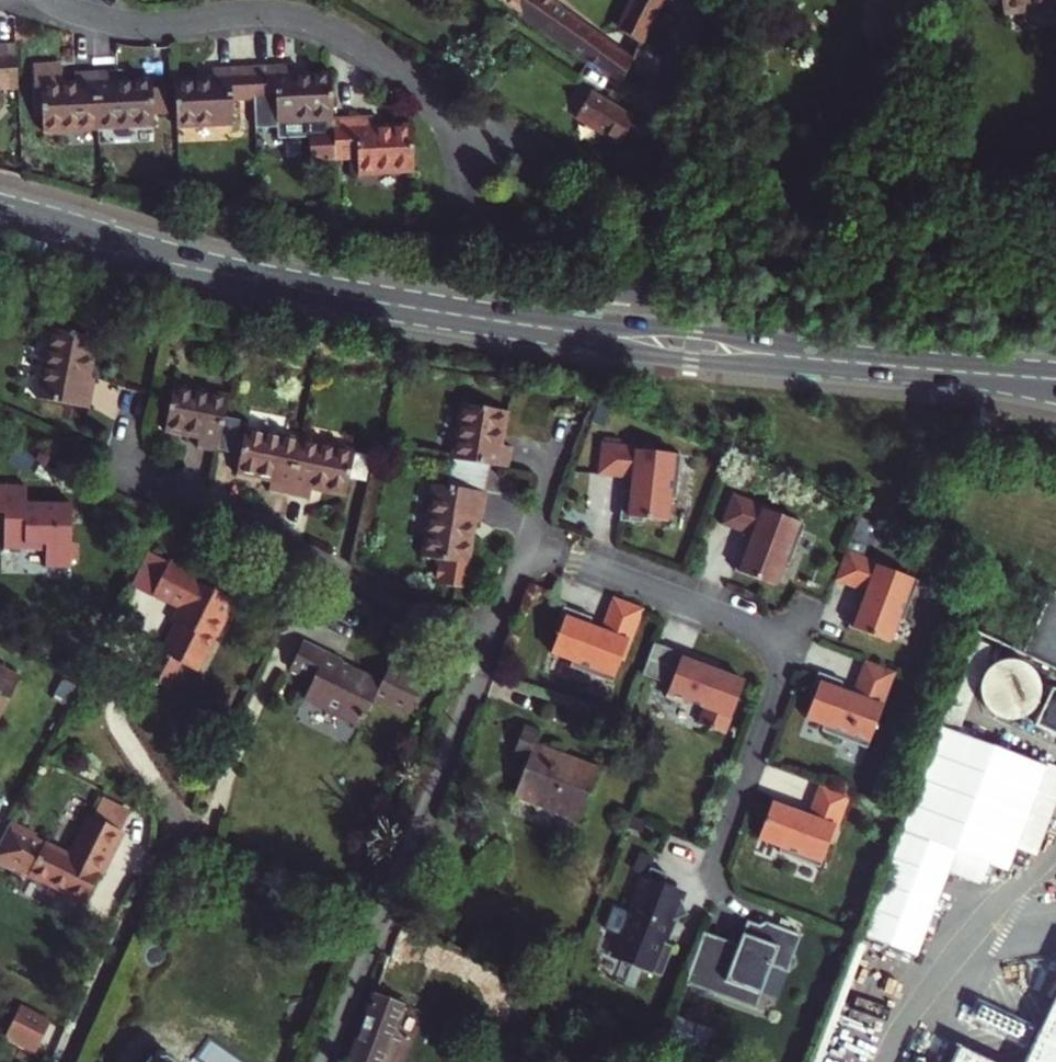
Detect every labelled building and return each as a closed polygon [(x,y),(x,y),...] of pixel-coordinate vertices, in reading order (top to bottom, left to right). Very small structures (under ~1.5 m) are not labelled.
[(590,64),(593,59),(625,80),(633,62),(613,47),(548,0),(500,0),(590,64)] [(621,30),(641,44),(661,0),(634,0),(621,30)] [(1005,18),(1055,16),(1055,0),(1003,0),(1005,18)] [(633,62),(641,44),(621,30),(613,47),(633,62)] [(17,41),(0,41),(0,82),(19,81),(17,41)] [(118,64),(95,64),(75,65),(75,78),(62,79),(61,57),(33,57),(35,107),(41,107),(41,115),(42,122),(153,120),(152,76),(118,76),(118,64)] [(214,77),(175,78),(176,124),(234,122),(233,95),(277,94),(278,135),(284,135),(284,139),(299,139),(299,135),(307,135),(307,159),(357,158),(357,172),(414,170),(413,126),(374,127),(374,117),(333,118),(333,73),(294,74),(293,62),(213,64),(214,77)] [(579,115),(622,142),(638,118),(595,91),(579,115)] [(35,355),(25,424),(74,433),(79,402),(72,401),(78,361),(35,355)] [(157,409),(151,451),(185,457),(184,469),(205,472),(213,418),(157,409)] [(464,417),(457,473),(495,479),(513,481),(515,460),(503,458),(508,424),(464,417)] [(656,452),(636,450),(636,447),(600,443),(597,476),(632,480),(631,492),(622,491),(619,521),(635,523),(640,519),(667,521),(669,499),(675,499),(679,453),(656,452)] [(250,450),(244,494),(278,499),(277,510),(319,517),(321,505),(355,510),(361,467),(250,450)] [(492,506),(495,479),(457,473),(453,500),(492,506)] [(32,477),(0,477),(0,505),(7,505),(8,542),(50,540),(51,558),(77,557),(77,494),(31,496),(32,477)] [(762,505),(731,494),(720,525),(752,536),(747,548),(742,546),(733,571),(774,586),(783,563),(788,565),(804,524),(779,515),(761,508),(762,505)] [(492,506),(453,500),(440,498),(430,571),(446,573),(443,598),(478,603),(481,579),(474,577),(479,535),(488,536),(492,506)] [(762,505),(761,508),(779,515),(780,512),(762,505)] [(150,636),(136,661),(163,676),(176,650),(196,661),(215,626),(220,629),(231,609),(226,607),(241,580),(212,564),(206,576),(192,569),(194,564),(168,549),(151,582),(175,594),(167,609),(172,611),(157,640),(150,636)] [(856,603),(846,627),(887,642),(895,620),(901,622),(916,581),(891,571),(873,565),(874,562),(845,551),(833,581),(865,593),(861,605),(856,603)] [(893,568),(874,562),(873,565),(891,571),(893,568)] [(1051,593),(1022,654),(1055,670),(1055,596),(1051,593)] [(622,657),(629,639),(632,640),(644,606),(614,594),(601,627),(589,622),(592,614),(564,604),(559,619),(561,625),(552,650),(573,657),(571,664),(614,680),(622,657)] [(937,724),(956,731),(989,643),(970,636),(937,724)] [(629,639),(622,657),(625,658),(632,640),(629,639)] [(343,663),(346,659),(305,640),(291,667),(317,680),(306,699),(363,728),(378,697),(412,715),(430,682),(394,665),(384,682),(343,663)] [(684,653),(655,642),(643,672),(672,683),(667,696),(683,702),(688,699),(706,706),(700,722),(710,726),(709,727),(714,729),(715,728),(725,732),(745,679),(728,673),(683,656),(684,653)] [(684,653),(683,656),(728,673),(729,670),(684,653)] [(1006,658),(994,660),(985,667),(979,677),(977,688),(979,700),(986,709),(996,715),(1007,717),(1019,715),(1028,708),(1034,698),(1036,687),(1034,675),(1027,666),(1017,660),(1006,658)] [(894,672),(864,661),(851,695),(839,690),(842,682),(817,673),(812,688),(814,694),(804,719),(823,726),(825,727),(823,733),(866,749),(894,672)] [(4,721),(24,679),(0,666),(0,719),(4,721)] [(1049,689),(1032,723),(1055,735),(1055,692),(1049,689)] [(863,932),(917,952),(956,848),(1008,867),(1046,765),(956,731),(937,724),(898,826),(903,828),(863,932)] [(541,765),(528,800),(588,824),(609,773),(549,749),(553,738),(540,732),(528,760),(541,765)] [(851,796),(820,784),(807,817),(796,813),(799,805),(771,795),(764,813),(766,820),(756,846),(777,854),(775,860),(817,876),(835,830),(838,831),(851,796)] [(103,798),(94,815),(116,826),(125,809),(103,798)] [(0,838),(0,843),(19,853),(21,848),(70,872),(68,877),(87,887),(106,851),(109,854),(121,828),(116,826),(94,815),(88,812),(68,851),(43,839),(42,842),(34,838),(36,833),(9,819),(0,838)] [(648,880),(643,879),(620,940),(625,942),(618,962),(663,979),(674,948),(665,945),(673,923),(689,917),(678,891),(665,887),(668,877),(651,871),(648,880)] [(732,965),(697,952),(686,983),(756,1008),(772,966),(788,972),(802,934),(767,921),(761,924),(748,920),(732,965)] [(705,931),(697,952),(732,965),(740,944),(705,931)] [(379,989),(378,988),(351,1061),(391,1061),(401,1037),(395,1035),(408,1001),(379,989)] [(1025,1061),(1055,1061),(1055,996),(1025,1061)] [(50,1022),(20,1007),(5,1037),(35,1052),(50,1022)] [(959,1047),(952,1061),(992,1061),(959,1047)] [(502,1061),(528,1061),(529,1059),(506,1051),(502,1061)] [(151,1061),(182,1061),(169,1052),(161,1053),(157,1059),(154,1058),(151,1061)]
